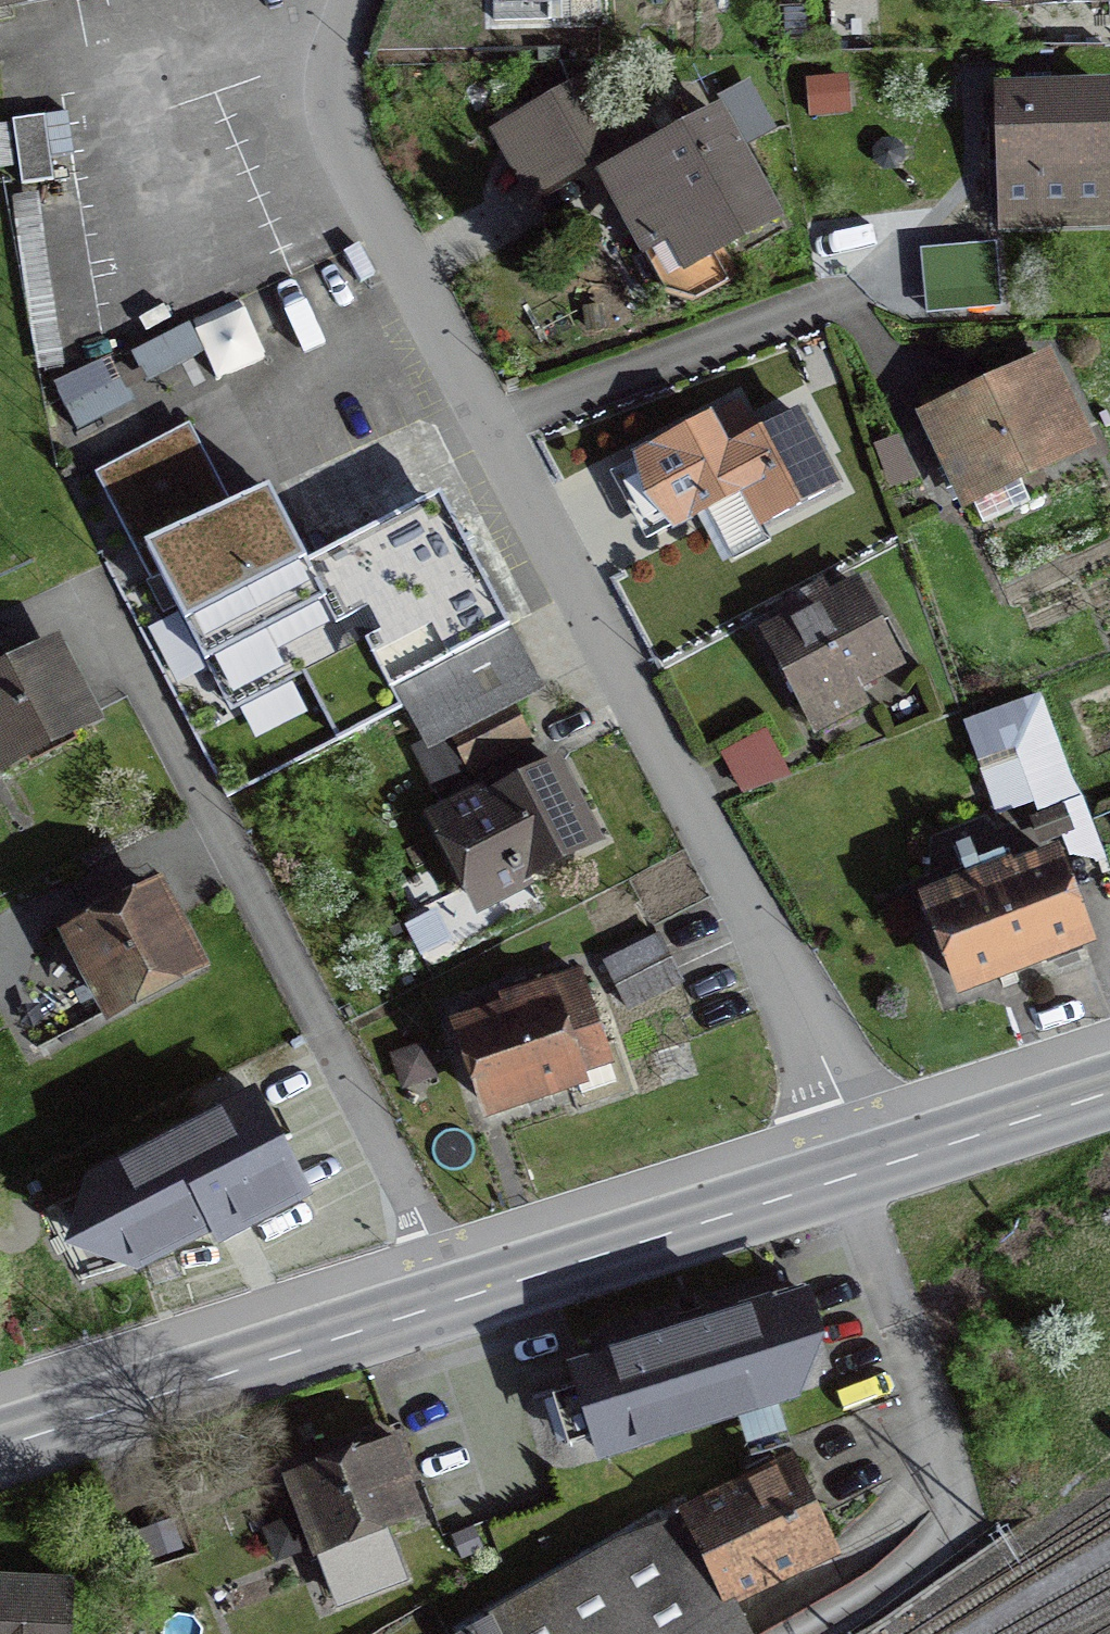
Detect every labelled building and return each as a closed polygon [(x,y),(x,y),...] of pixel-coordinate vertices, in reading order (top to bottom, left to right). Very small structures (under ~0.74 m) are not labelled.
[(544,179),(627,132),(593,71),(509,118),(544,179)] [(1105,173),(1103,93),(996,96),(998,178),(1032,177),(1032,175),(1105,173)] [(677,221),(696,255),(771,215),(710,103),(601,162),(643,239),(677,221)] [(18,187),(50,183),(41,119),(9,123),(18,187)] [(1012,476),(1079,444),(1043,367),(962,405),(957,394),(922,410),(964,499),(966,498),(979,525),(1025,504),(1012,476)] [(703,419),(661,441),(700,513),(740,492),(759,528),(831,489),(793,418),(751,440),(734,408),(705,423),(703,419)] [(392,685),(370,697),(300,561),(261,483),(229,500),(191,424),(88,477),(144,584),(159,615),(174,608),(220,698),(293,660),(336,743),(404,708),(392,685)] [(434,492),(300,561),(370,697),(392,685),(504,628),(434,492)] [(799,621),(764,640),(813,731),(858,707),(847,686),(893,662),(855,591),(828,606),(821,592),(792,608),(799,621)] [(504,628),(392,685),(404,708),(424,747),(448,735),(467,772),(526,742),(506,705),(535,690),(504,628)] [(2,648),(0,649),(0,763),(84,720),(49,652),(13,670),(2,648)] [(526,881),(523,876),(589,842),(552,769),(486,803),(482,796),(432,822),(475,907),(526,881)] [(929,910),(959,988),(1081,941),(1051,862),(1011,878),(1006,866),(994,871),(999,883),(929,910)] [(109,1012),(191,969),(153,896),(116,916),(110,905),(65,929),(109,1012)] [(611,984),(625,1011),(678,984),(655,939),(628,953),(637,971),(611,984)] [(459,1033),(485,1110),(574,1081),(580,1097),(614,1086),(576,977),(537,990),(534,984),(502,992),(510,1015),(459,1033)] [(122,1284),(309,1186),(254,1080),(66,1179),(122,1284)] [(571,1369),(597,1450),(798,1386),(773,1305),(571,1369)] [(405,1520),(377,1447),(289,1481),(317,1554),(405,1520)] [(683,1490),(453,1626),(456,1633),(748,1633),(731,1599),(813,1559),(792,1516),(773,1475),(693,1511),(683,1490)] [(0,1585),(0,1633),(64,1633),(67,1588),(0,1585)]
